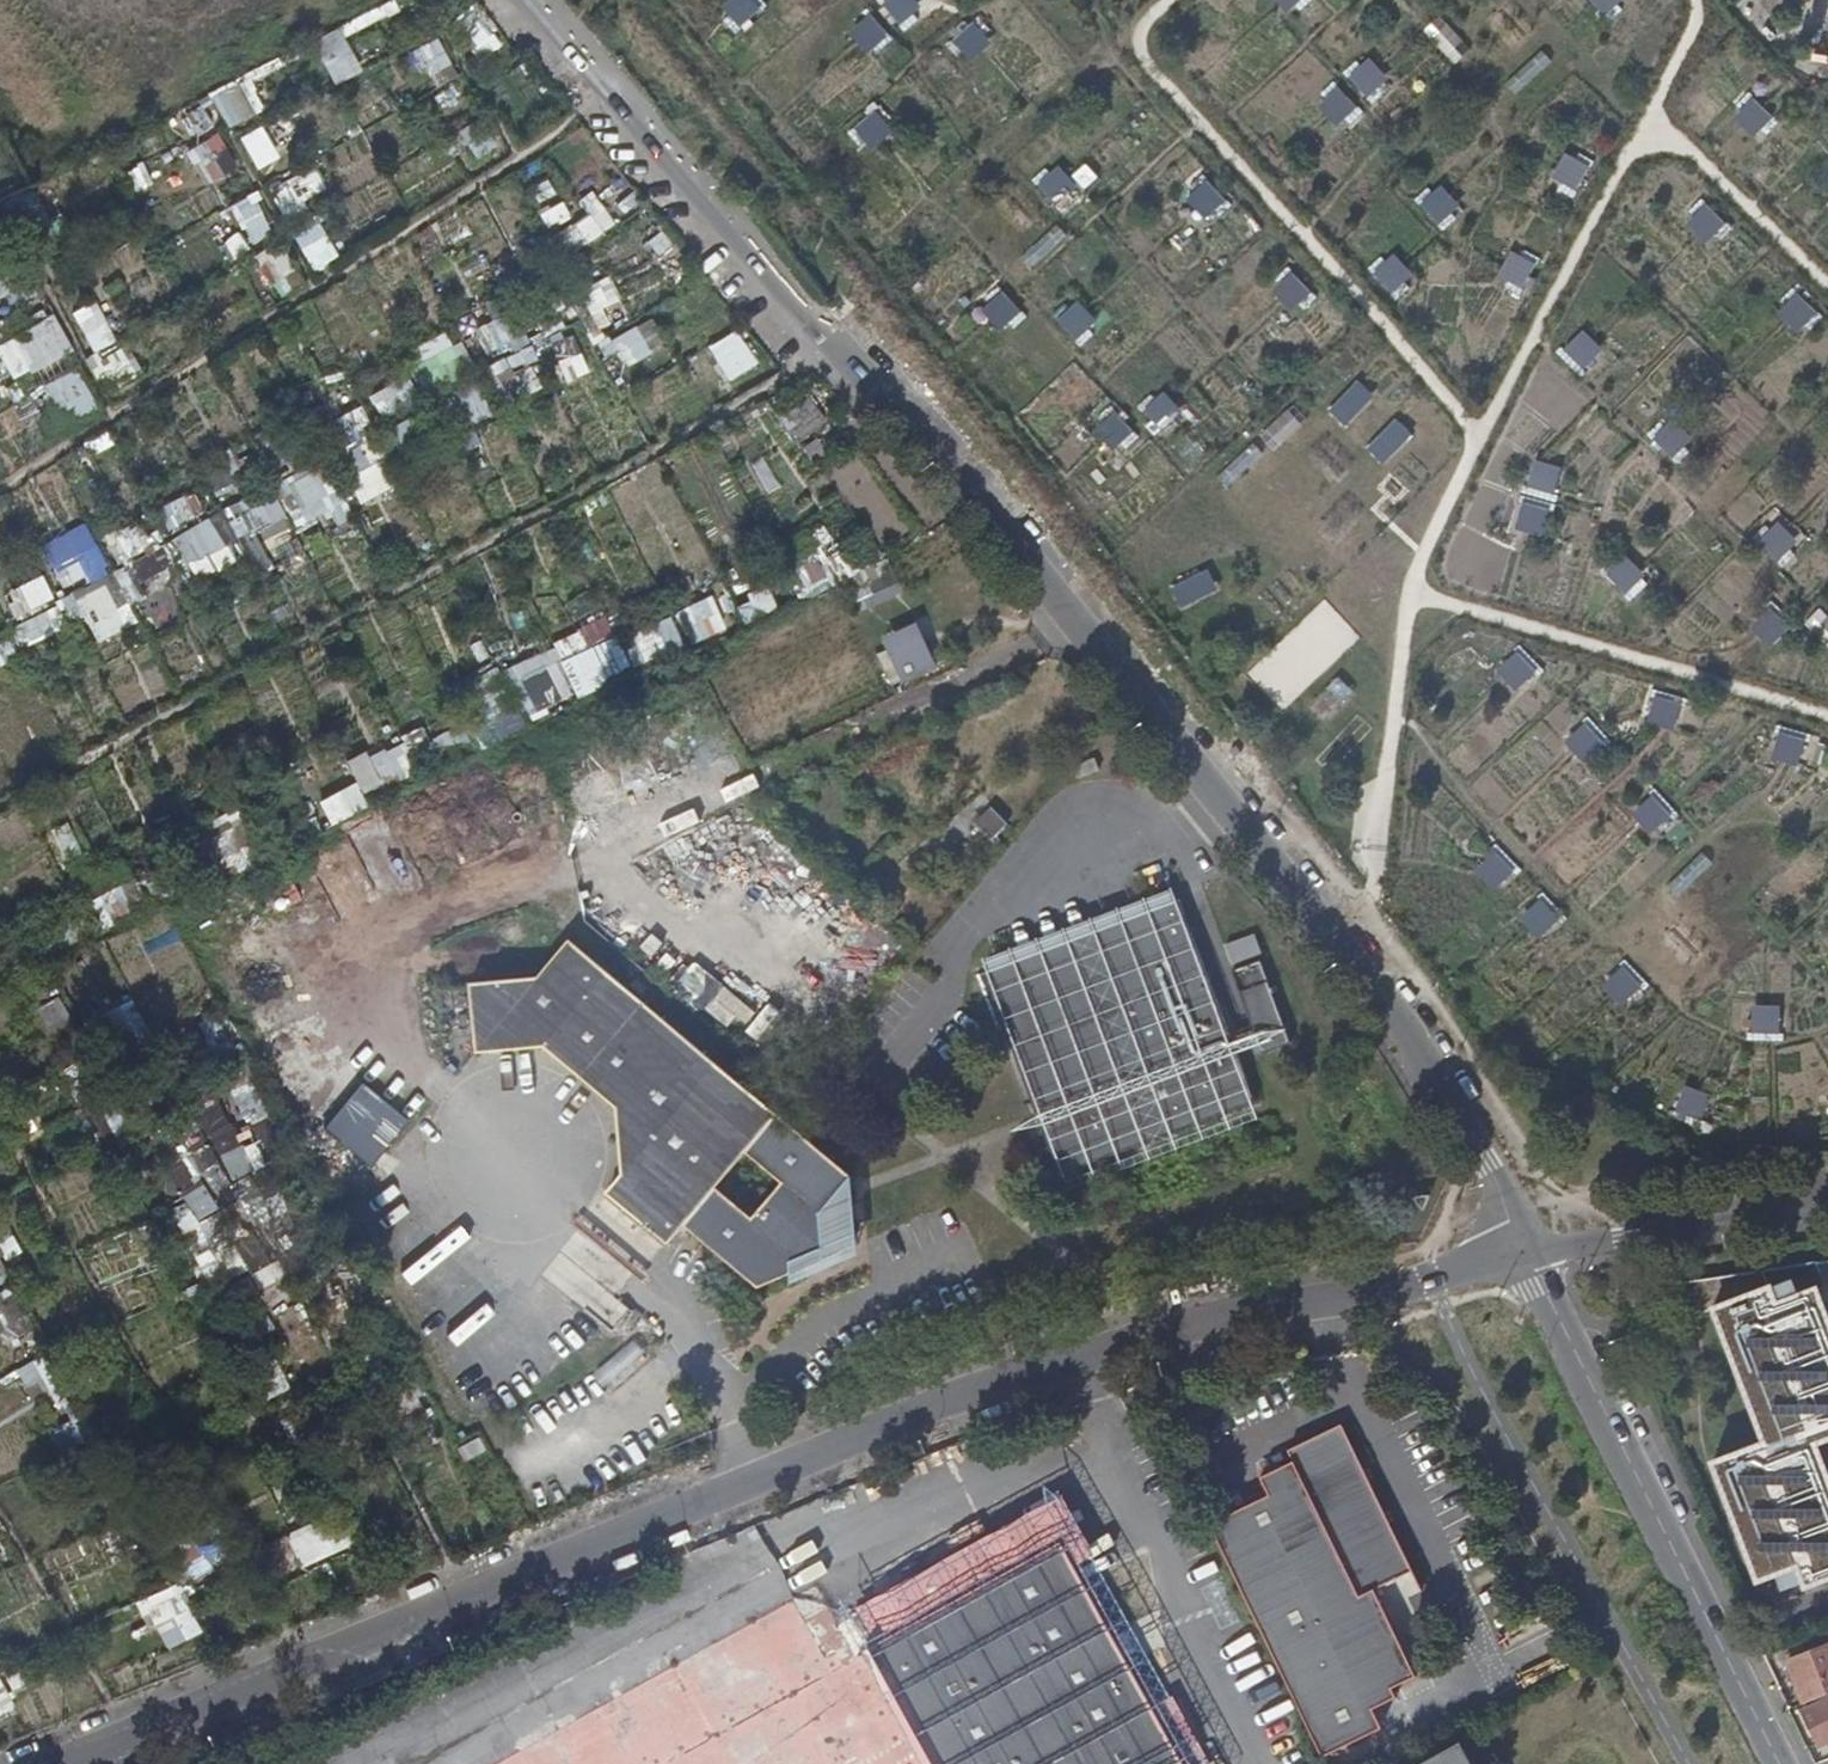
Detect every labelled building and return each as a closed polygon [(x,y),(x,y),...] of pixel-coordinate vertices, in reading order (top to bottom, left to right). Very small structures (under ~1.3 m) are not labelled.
[(718,10),(739,31),(762,8),(755,0),(729,0),(718,10)] [(897,24),(921,6),(916,0),(879,0),(897,24)] [(1290,13),(1305,0),(1278,0),(1290,13)] [(1597,14),(1623,4),(1621,0),(1592,0),(1597,14)] [(1792,0),(1764,0),(1775,14),(1792,0)] [(330,84),(360,74),(344,31),(397,13),(395,6),(313,36),(330,84)] [(502,42),(473,6),(453,21),(482,58),(502,42)] [(866,10),(846,31),(872,57),(893,35),(866,10)] [(975,19),(948,44),(967,64),(994,39),(975,19)] [(1445,24),(1430,39),(1449,57),(1464,41),(1445,24)] [(424,79),(451,65),(437,38),(409,52),(424,79)] [(1345,72),(1368,100),(1390,83),(1368,54),(1345,72)] [(1334,84),(1315,105),(1342,130),(1361,109),(1334,84)] [(225,130),(242,123),(230,90),(212,96),(225,130)] [(1759,142),(1778,122),(1749,93),(1729,113),(1759,142)] [(874,107),(850,133),(871,153),(895,127),(874,107)] [(277,123),(241,138),(254,169),(290,154),(277,123)] [(1565,150),(1549,182),(1575,195),(1591,164),(1565,150)] [(208,152),(190,163),(205,188),(223,177),(208,152)] [(1051,206),(1077,193),(1062,165),(1036,178),(1051,206)] [(283,217),(328,194),(314,166),(269,189),(283,217)] [(1205,177),(1184,196),(1211,224),(1231,205),(1205,177)] [(1419,207),(1444,226),(1462,203),(1437,183),(1419,207)] [(544,213),(561,253),(612,231),(595,191),(577,199),(586,218),(569,225),(560,206),(544,213)] [(230,206),(249,246),(273,234),(254,194),(230,206)] [(1703,201),(1684,221),(1713,247),(1731,227),(1703,201)] [(318,221),(292,235),(313,273),(339,259),(318,221)] [(1033,269),(1067,235),(1056,223),(1021,257),(1033,269)] [(279,297),(303,285),(281,241),(257,254),(279,297)] [(1497,280),(1523,292),(1538,260),(1511,248),(1497,280)] [(1393,251),(1370,270),(1392,297),(1415,278),(1393,251)] [(1289,269),(1269,287),(1296,316),(1316,298),(1289,269)] [(978,304),(1001,333),(1024,316),(1001,287),(978,304)] [(1795,290),(1775,312),(1802,337),(1822,316),(1795,290)] [(1057,319),(1075,339),(1096,320),(1077,300),(1057,319)] [(72,313),(91,353),(115,342),(96,302),(72,313)] [(513,311),(474,326),(488,361),(486,361),(492,377),(532,361),(513,311)] [(9,382),(72,352),(55,316),(0,342),(0,363),(9,382)] [(610,339),(622,366),(650,354),(638,327),(610,339)] [(738,329),(708,346),(728,381),(758,365),(738,329)] [(1557,353),(1579,377),(1604,352),(1582,329),(1557,353)] [(426,388),(468,373),(453,332),(411,347),(426,388)] [(110,390),(140,374),(126,347),(96,363),(110,390)] [(77,369),(44,384),(64,428),(97,413),(77,369)] [(516,373),(520,395),(537,391),(533,370),(516,373)] [(368,394),(380,419),(418,401),(407,376),(368,394)] [(1347,427),(1376,396),(1357,379),(1329,410),(1347,427)] [(457,394),(471,425),(491,416),(477,385),(457,394)] [(1163,432),(1184,413),(1162,389),(1141,408),(1163,432)] [(324,424),(361,503),(396,487),(360,408),(324,424)] [(1110,408),(1089,429),(1115,454),(1136,432),(1110,408)] [(1279,446),(1303,426),(1289,409),(1265,429),(1279,446)] [(400,453),(425,440),(413,416),(387,430),(400,453)] [(1397,418),(1366,446),(1382,465),(1414,436),(1397,418)] [(1668,458),(1686,445),(1667,419),(1649,433),(1668,458)] [(1231,485),(1261,453),(1252,444),(1222,475),(1231,485)] [(1515,530),(1545,537),(1562,467),(1532,460),(1515,530)] [(281,487),(308,528),(321,519),(331,533),(355,517),(317,462),(281,487)] [(757,484),(744,490),(758,521),(771,515),(757,484)] [(270,488),(222,510),(248,564),(296,541),(270,488)] [(166,533),(204,515),(192,492),(155,511),(166,533)] [(208,518),(167,541),(191,586),(233,564),(208,518)] [(1757,536),(1776,563),(1799,545),(1780,519),(1757,536)] [(40,543),(57,591),(105,574),(88,526),(40,543)] [(107,542),(115,563),(141,552),(133,532),(107,542)] [(1604,574),(1625,596),(1646,576),(1626,554),(1604,574)] [(1180,606),(1219,593),(1211,570),(1172,584),(1180,606)] [(45,579),(3,590),(10,617),(53,606),(45,579)] [(109,579),(69,598),(91,646),(131,627),(109,579)] [(735,603),(745,624),(777,610),(768,589),(735,603)] [(711,597),(677,613),(691,645),(726,630),(711,597)] [(1280,711),(1361,638),(1326,600),(1245,673),(1280,711)] [(1772,603),(1750,626),(1773,647),(1795,624),(1772,603)] [(19,650),(66,626),(56,606),(8,631),(19,650)] [(1812,632),(1827,646),(1827,618),(1826,616),(1812,632)] [(634,633),(647,663),(682,648),(669,618),(634,633)] [(902,683),(938,667),(918,623),(882,639),(902,683)] [(471,678),(492,732),(515,723),(515,721),(631,675),(616,636),(610,638),(605,626),(471,678)] [(0,643),(0,668),(17,660),(8,640),(0,643)] [(1519,692),(1541,669),(1519,647),(1497,671),(1519,692)] [(1646,724),(1674,732),(1682,698),(1654,691),(1646,724)] [(1588,719),(1564,741),(1585,764),(1609,742),(1588,719)] [(1771,761),(1800,767),(1807,734),(1779,727),(1771,761)] [(409,791),(425,737),(405,731),(398,757),(375,750),(367,779),(409,791)] [(331,826),(368,807),(355,781),(318,800),(331,826)] [(1652,836),(1675,812),(1654,791),(1631,815),(1652,836)] [(974,820),(990,836),(1005,822),(989,805),(974,820)] [(230,811),(197,829),(224,878),(257,860),(230,811)] [(65,865),(82,858),(67,822),(49,829),(65,865)] [(1497,892),(1519,867),(1496,847),(1474,871),(1497,892)] [(96,930),(147,909),(135,881),(84,902),(96,930)] [(292,908),(315,894),(307,881),(285,895),(292,908)] [(1263,1029),(1213,885),(1013,954),(1084,1160),(1285,1090),(1268,1042),(1260,1045),(1256,1032),(1263,1029)] [(1539,940),(1565,917),(1544,894),(1519,916),(1539,940)] [(845,1191),(853,1182),(573,948),(540,985),(473,991),(483,1064),(553,1057),(620,1116),(625,1184),(610,1201),(668,1251),(684,1233),(759,1295),(844,1260),(845,1191)] [(1601,984),(1622,1007),(1647,983),(1625,961),(1601,984)] [(690,968),(675,987),(702,1008),(717,989),(690,968)] [(93,1017),(111,1057),(149,1040),(130,1000),(93,1017)] [(1750,1040),(1781,1041),(1782,1006),(1751,1005),(1750,1040)] [(362,1084),(324,1129),(370,1167),(408,1122),(362,1084)] [(1673,1114),(1700,1124),(1711,1095),(1684,1085),(1673,1114)] [(196,1216),(214,1205),(199,1182),(181,1194),(196,1216)] [(8,1277),(1,1263),(21,1253),(6,1223),(0,1226),(0,1281),(8,1277)] [(1827,1290),(1827,1261),(1808,1263),(1818,1285),(1819,1284),(1823,1292),(1827,1290)] [(1673,1287),(1685,1317),(1706,1309),(1758,1443),(1705,1463),(1751,1582),(1790,1567),(1798,1588),(1827,1577),(1827,1499),(1807,1445),(1827,1436),(1827,1338),(1809,1288),(1770,1303),(1764,1287),(1763,1287),(1757,1271),(1673,1287)] [(629,1342),(595,1374),(609,1388),(643,1356),(629,1342)] [(44,1354),(14,1372),(27,1392),(41,1383),(54,1404),(70,1395),(44,1354)] [(1266,1496),(1208,1528),(1322,1760),(1382,1732),(1373,1714),(1396,1700),(1392,1691),(1415,1679),(1383,1612),(1423,1592),(1338,1426),(1285,1451),(1291,1461),(1259,1480),(1266,1496)] [(446,1449),(456,1467),(478,1455),(469,1438),(446,1449)] [(352,1547),(338,1515),(286,1536),(299,1569),(352,1547)] [(1045,1554),(1058,1547),(1043,1521),(1031,1529),(1045,1554)] [(1058,1547),(1045,1554),(1031,1529),(860,1624),(856,1618),(843,1626),(846,1633),(839,1637),(813,1593),(500,1763),(1178,1763),(1058,1547)] [(223,1568),(215,1543),(177,1555),(186,1580),(223,1568)] [(139,1600),(159,1652),(200,1636),(179,1584),(139,1600)] [(1804,1705),(1827,1696),(1827,1648),(1786,1663),(1804,1705)] [(1803,1714),(1818,1748),(1827,1742),(1827,1702),(1803,1714)] [(1458,1745),(1423,1763),(1470,1763),(1458,1745)]
